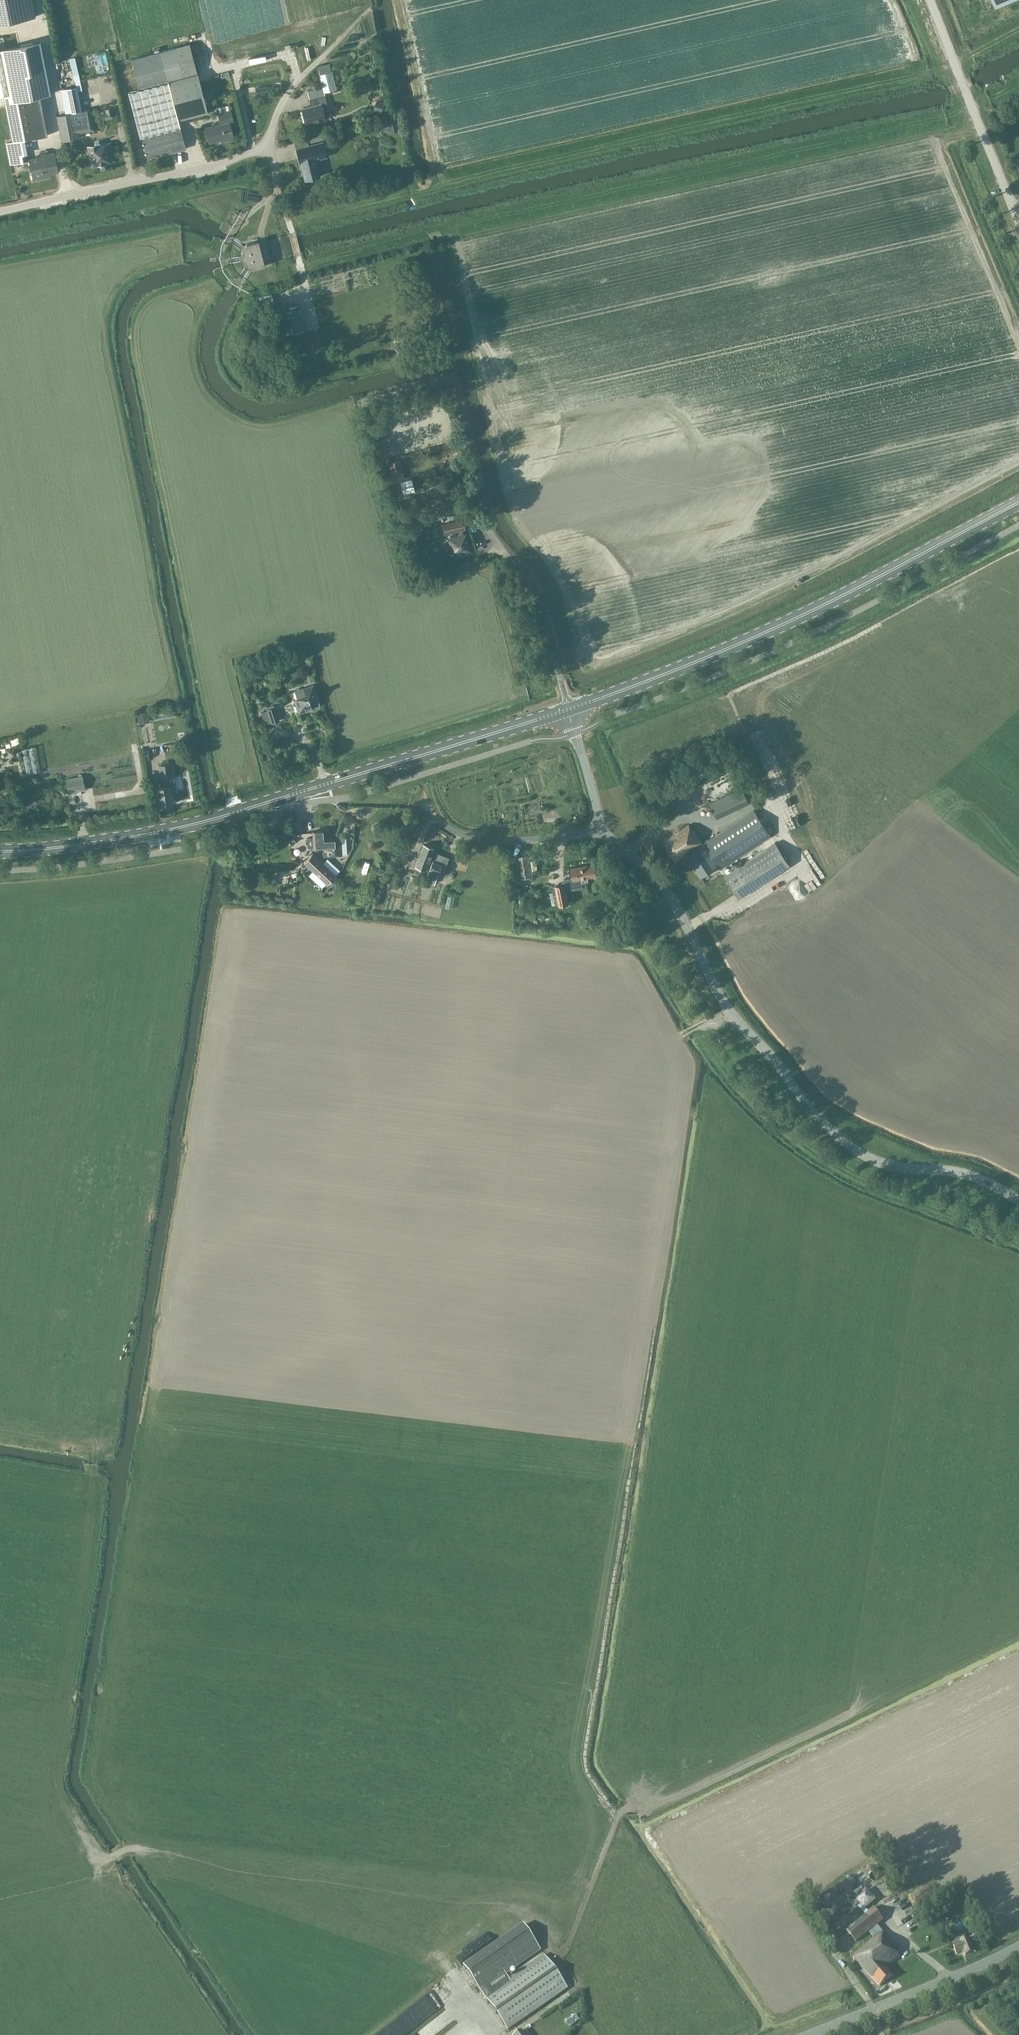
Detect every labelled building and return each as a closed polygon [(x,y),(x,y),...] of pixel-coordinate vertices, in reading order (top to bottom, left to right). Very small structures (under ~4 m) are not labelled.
[(27,18),(35,17),(32,0),(0,0),(0,23),(27,18)] [(0,52),(0,56),(1,62),(8,94),(9,101),(9,102),(39,96),(51,94),(41,44),(0,52)] [(139,137),(141,137),(147,158),(186,148),(178,119),(207,112),(190,44),(160,51),(159,48),(153,49),(154,53),(131,59),(139,89),(127,92),(139,137)] [(334,82),(332,72),(322,75),(325,84),(324,85),(327,94),(337,91),(335,82),(334,82)] [(255,89),(256,94),(256,95),(269,93),(269,91),(268,86),(255,89)] [(330,118),(328,110),(329,110),(325,94),(309,99),(311,106),(302,109),(306,124),(316,121),(317,122),(326,120),(325,119),(330,118)] [(9,102),(4,103),(12,142),(30,138),(31,140),(35,139),(34,138),(46,135),(39,96),(9,102)] [(381,113),(385,103),(379,101),(375,110),(381,113)] [(229,105),(217,108),(221,123),(205,127),(209,142),(233,136),(229,121),(233,121),(229,105)] [(114,116),(113,108),(105,110),(106,113),(104,114),(105,118),(114,116)] [(94,130),(90,109),(57,116),(61,141),(79,138),(78,133),(94,130)] [(382,122),(387,125),(389,124),(391,132),(397,131),(393,113),(381,116),(382,122)] [(299,163),(300,163),(304,180),(321,175),(316,159),(327,156),(323,141),(295,149),(299,163)] [(99,143),(87,145),(92,166),(111,162),(110,159),(115,158),(111,143),(100,145),(99,143)] [(8,150),(10,158),(19,156),(17,148),(8,150)] [(44,174),(59,171),(55,153),(46,155),(46,157),(30,161),(34,181),(45,179),(44,174)] [(265,266),(263,258),(259,240),(248,243),(243,252),(245,264),(254,268),(265,266)] [(271,294),(258,297),(261,309),(273,306),(271,294)] [(297,305),(283,309),(289,333),(303,329),(297,305)] [(460,509),(468,506),(465,499),(458,501),(460,509)] [(446,523),(442,524),(445,534),(448,533),(449,538),(448,538),(453,557),(471,553),(466,534),(464,535),(462,530),(466,529),(463,519),(446,523)] [(320,705),(313,684),(294,690),(297,697),(293,699),(298,714),(313,709),(312,708),(320,705)] [(267,710),(261,712),(265,724),(271,722),(279,720),(275,707),(267,709),(267,710)] [(138,720),(149,718),(148,711),(137,713),(138,720)] [(134,751),(123,751),(123,793),(134,793),(134,751)] [(162,786),(156,787),(159,804),(173,802),(171,793),(177,792),(174,776),(173,776),(171,763),(159,765),(162,786)] [(66,779),(69,793),(85,790),(82,776),(66,779)] [(716,818),(749,802),(743,788),(710,803),(716,818)] [(720,869),(771,835),(754,810),(703,843),(694,830),(693,830),(691,826),(690,826),(689,824),(679,830),(662,841),(676,863),(687,856),(701,877),(718,866),(720,869)] [(314,837),(307,838),(308,848),(315,848),(323,848),(323,853),(323,856),(334,856),(334,855),(342,854),(342,842),(334,843),(334,837),(326,838),(326,831),(314,832),(314,837)] [(255,840),(244,845),(247,852),(258,848),(255,840)] [(775,842),(724,876),(735,892),(786,858),(775,842)] [(426,870),(434,847),(424,844),(416,866),(426,870)] [(443,875),(449,858),(436,852),(426,877),(425,881),(435,884),(439,874),(443,875)] [(334,876),(336,874),(313,853),(304,862),(327,883),(328,883),(335,889),(341,883),(334,876)] [(531,854),(517,856),(520,878),(534,876),(533,870),(538,869),(536,855),(531,855),(531,854)] [(565,883),(566,890),(582,887),(581,879),(597,876),(595,865),(571,868),(572,877),(563,879),(564,883),(565,883)] [(566,890),(565,883),(555,885),(559,905),(568,904),(566,890)] [(855,1885),(844,1892),(849,1899),(860,1892),(855,1885)] [(845,1899),(830,1911),(843,1927),(856,1942),(868,1932),(872,1938),(852,1956),(879,1986),(892,1976),(885,1968),(899,1957),(893,1950),(896,1948),(877,1925),(883,1921),(872,1908),(864,1915),(858,1906),(854,1909),(846,1900),(845,1899)] [(829,1910),(825,1913),(839,1931),(843,1927),(830,1911),(829,1910)] [(481,1992),(540,1950),(522,1924),(462,1966),(481,1992)] [(963,1929),(953,1934),(956,1941),(966,1937),(963,1929)] [(959,1942),(953,1944),(957,1953),(963,1951),(965,1955),(975,1952),(969,1937),(959,1941),(959,1942)] [(506,1975),(481,1992),(483,1996),(489,2004),(508,2030),(567,1988),(548,1962),(543,1955),(508,1979),(508,1978),(506,1975)] [(460,2028),(454,2023),(444,2034),(446,2034),(454,2034),(460,2028)] [(382,2027),(370,2034),(388,2034),(382,2027)]
